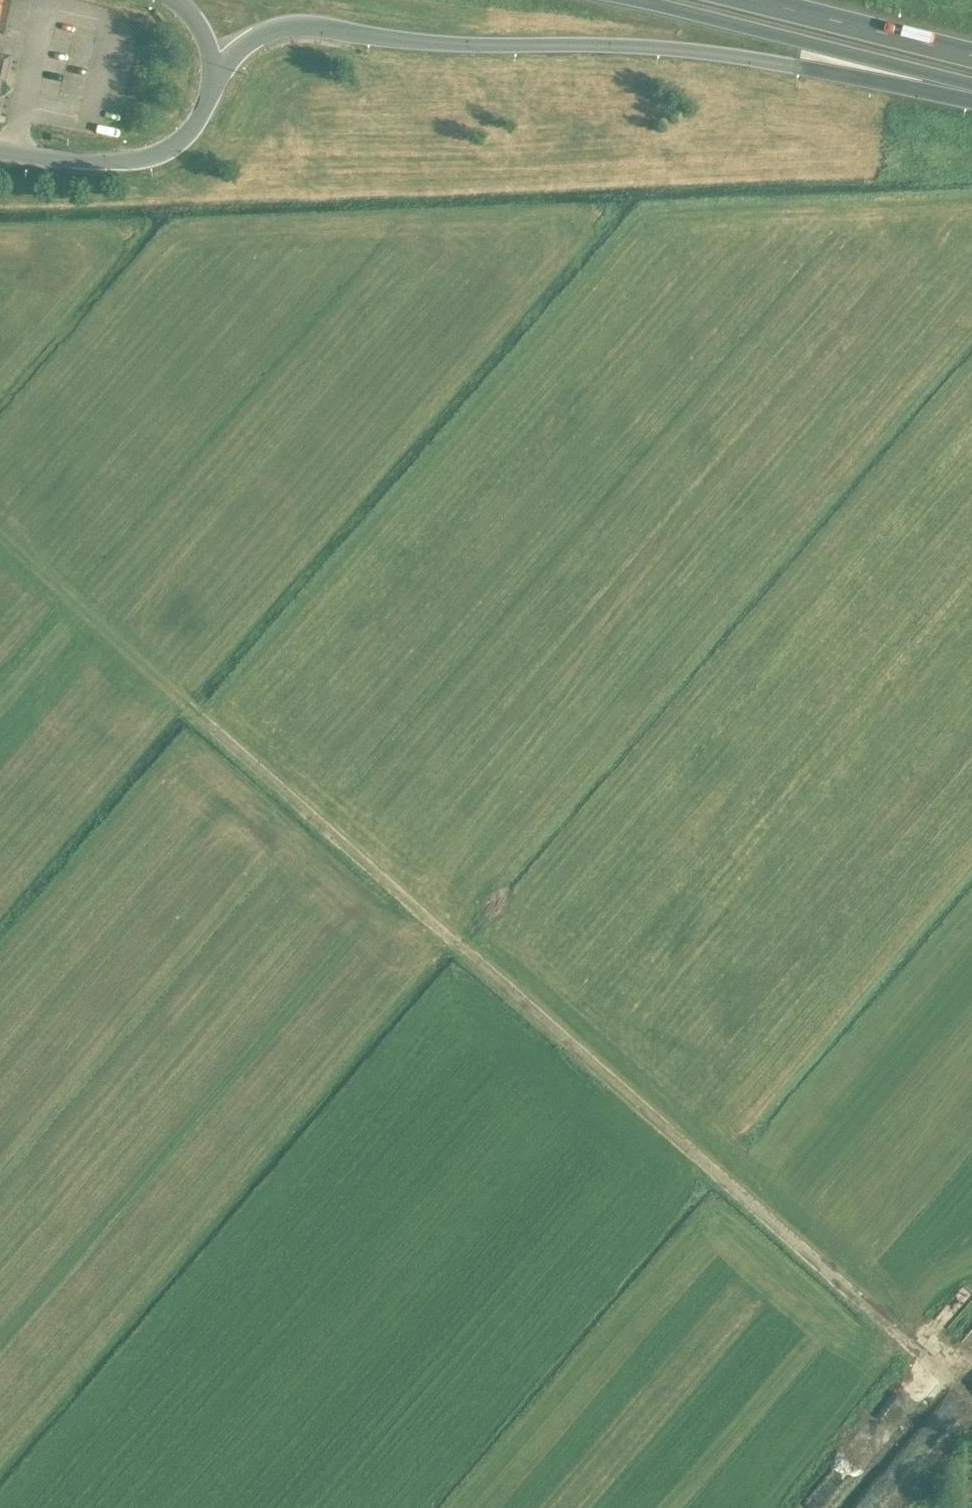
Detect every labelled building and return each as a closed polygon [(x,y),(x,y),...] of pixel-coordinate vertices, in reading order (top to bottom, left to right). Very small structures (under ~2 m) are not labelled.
[(6,86),(1,78),(5,79),(11,54),(0,51),(0,90),(6,86)]
